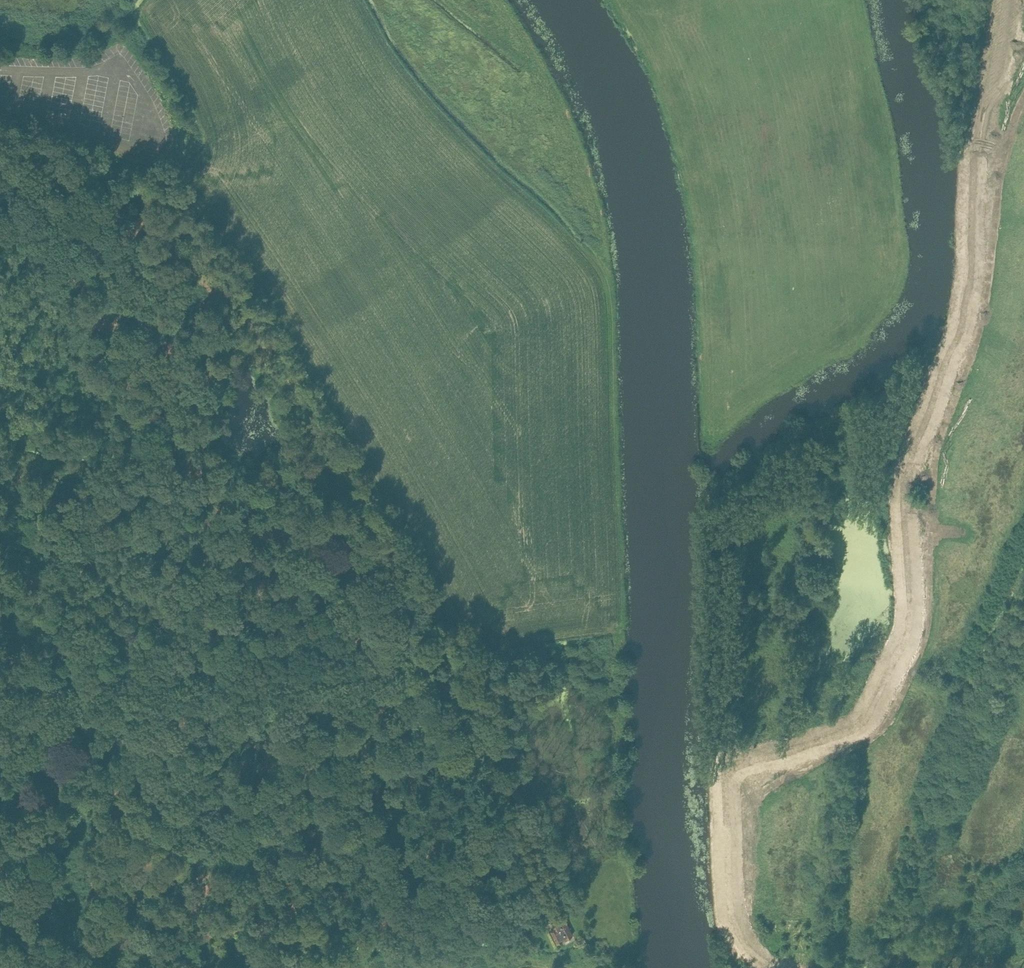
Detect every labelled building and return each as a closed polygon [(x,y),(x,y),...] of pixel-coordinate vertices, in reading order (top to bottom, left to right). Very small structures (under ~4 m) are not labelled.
[(0,895),(0,902),(0,904),(5,903),(12,902),(11,899),(17,898),(15,889),(3,892),(4,894),(0,895)] [(557,943),(561,941),(572,935),(563,915),(551,921),(554,928),(550,930),(557,943)]
